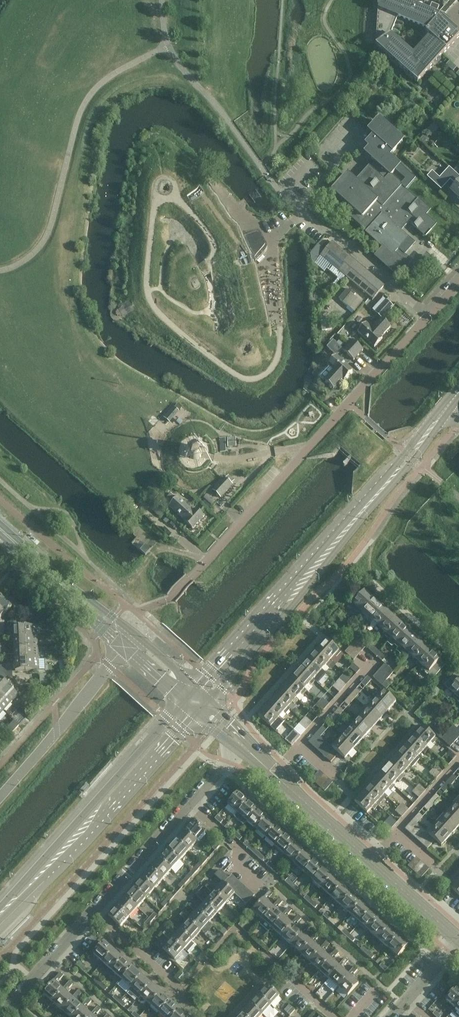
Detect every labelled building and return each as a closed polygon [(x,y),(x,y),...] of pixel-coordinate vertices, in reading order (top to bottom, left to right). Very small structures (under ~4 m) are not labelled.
[(375,45),(418,83),(458,36),(458,32),(440,15),(440,16),(402,0),(378,0),(375,45)] [(458,0),(450,0),(445,6),(440,12),(445,14),(458,0)] [(378,54),(375,54),(375,57),(375,59),(375,60),(377,61),(377,62),(379,63),(383,58),(378,54)] [(379,120),(370,131),(375,136),(367,145),(370,148),(366,153),(376,162),(371,168),(370,167),(356,182),(347,174),(332,190),(336,193),(332,199),(363,227),(365,225),(370,230),(367,232),(383,247),(375,256),(398,277),(402,272),(413,281),(431,260),(426,255),(412,270),(407,266),(412,261),(396,247),(406,237),(399,230),(403,225),(405,227),(409,222),(415,227),(418,230),(425,236),(435,225),(424,216),(429,211),(406,190),(416,179),(389,156),(402,141),(379,120)] [(428,177),(441,189),(450,179),(457,185),(452,191),(458,198),(458,177),(450,168),(440,179),(432,172),(428,177)] [(261,186),(243,199),(247,205),(266,192),(261,186)] [(332,243),(325,251),(319,246),(315,250),(316,251),(321,255),(320,256),(346,277),(357,264),(332,243)] [(384,286),(357,264),(346,277),(373,300),(384,286)] [(339,300),(346,305),(354,312),(362,302),(354,296),(355,294),(352,290),(349,288),(348,290),(347,289),(341,296),(342,296),(339,300)] [(394,305),(386,299),(375,311),(382,317),(394,305)] [(356,322),(360,318),(355,314),(351,318),(356,322)] [(330,319),(320,320),(322,330),(332,328),(330,319)] [(366,323),(358,332),(374,347),(382,338),(381,337),(390,327),(382,319),(372,329),(366,323)] [(333,339),(326,346),(336,355),(342,348),(333,339)] [(348,345),(359,355),(363,350),(353,340),(348,345)] [(343,350),(354,360),(359,355),(348,345),(343,350)] [(321,377),(325,380),(333,389),(343,378),(344,380),(353,371),(336,355),(328,364),(330,367),(321,377)] [(174,405),(164,416),(170,421),(180,410),(174,405)] [(201,455),(202,453),(202,452),(202,451),(201,449),(199,447),(197,446),(196,445),(194,445),(193,446),(191,447),(189,448),(189,449),(188,450),(188,452),(188,454),(189,456),(190,458),(192,459),(193,459),(195,459),(197,459),(198,458),(200,457),(201,455)] [(221,498),(232,485),(227,480),(224,477),(221,481),(213,490),(221,498)] [(192,528),(204,516),(196,508),(193,511),(177,496),(169,505),(185,520),(184,521),(192,528)] [(145,544),(140,550),(145,555),(150,549),(145,544)] [(357,610),(362,614),(375,600),(365,591),(354,604),(359,608),(357,610)] [(0,603),(0,634),(4,634),(3,621),(1,619),(13,605),(5,597),(0,603)] [(384,608),(375,600),(362,614),(362,615),(364,613),(368,617),(366,619),(371,623),(384,608)] [(393,617),(384,608),(371,623),(373,621),(378,625),(376,627),(380,631),(393,617)] [(403,625),(393,617),(380,631),(381,631),(383,629),(387,633),(385,636),(390,640),(403,625)] [(412,634),(403,625),(390,640),(392,638),(396,642),(395,644),(399,648),(412,634)] [(13,627),(13,638),(37,637),(36,626),(13,627)] [(422,642),(412,634),(399,648),(400,648),(401,647),(406,651),(404,653),(409,657),(422,642)] [(37,637),(13,638),(14,649),(38,648),(37,637)] [(357,638),(353,643),(362,651),(366,646),(357,638)] [(341,652),(326,639),(317,649),(332,662),(333,661),(330,659),(334,655),(336,657),(341,652)] [(431,651),(422,642),(409,657),(411,655),(415,659),(413,661),(418,665),(431,651)] [(353,643),(349,647),(358,655),(362,651),(353,643)] [(379,651),(372,645),(369,649),(376,655),(379,651)] [(349,647),(345,652),(354,660),(358,655),(349,647)] [(4,650),(0,650),(0,656),(5,656),(5,655),(7,655),(11,654),(14,654),(15,660),(38,659),(38,648),(14,649),(4,650)] [(332,662),(317,649),(309,658),(323,671),(324,671),(322,669),(326,664),(328,666),(332,662)] [(379,651),(376,655),(383,661),(386,657),(379,651)] [(431,651),(418,665),(419,666),(420,664),(425,668),(423,669),(428,674),(433,678),(445,666),(439,661),(441,659),(431,651)] [(323,671),(309,658),(300,668),(315,681),(316,680),(314,678),(318,674),(320,676),(323,671)] [(38,659),(15,660),(15,672),(39,670),(38,659)] [(385,663),(381,668),(390,676),(394,671),(385,663)] [(349,668),(356,674),(360,670),(353,664),(349,668)] [(315,681),(300,668),(292,677),(307,690),(305,688),(309,683),(311,685),(315,681)] [(381,668),(377,672),(386,680),(390,676),(381,668)] [(6,671),(0,672),(0,678),(1,678),(0,679),(0,693),(11,702),(18,694),(5,682),(7,679),(6,671)] [(391,685),(386,680),(377,672),(373,677),(382,685),(387,689),(391,685)] [(450,690),(455,694),(453,696),(458,701),(458,699),(458,679),(455,675),(445,685),(450,690)] [(367,676),(361,683),(365,687),(371,680),(367,676)] [(307,690),(292,677),(283,686),(298,700),(299,699),(296,697),(301,693),(303,694),(307,690)] [(343,689),(346,685),(339,679),(336,682),(343,689)] [(343,689),(336,682),(332,687),(339,693),(343,689)] [(298,700),(283,686),(275,696),(290,709),(288,707),(292,702),(294,704),(298,700)] [(360,692),(356,689),(350,695),(355,699),(360,692)] [(377,693),(372,698),(387,711),(396,701),(383,690),(379,695),(377,693)] [(0,693),(0,707),(4,711),(3,711),(9,716),(10,714),(5,709),(11,702),(0,693)] [(355,699),(350,695),(344,702),(348,706),(355,699)] [(290,709),(275,696),(267,705),(281,718),(282,718),(280,716),(284,711),(286,713),(290,709)] [(319,701),(326,707),(329,704),(322,698),(319,701)] [(368,703),(364,707),(379,721),(387,711),(372,698),(372,699),(374,700),(370,705),(368,703)] [(315,706),(322,712),(326,707),(319,701),(315,706)] [(277,723),(281,718),(267,705),(258,715),(270,726),(275,721),(277,723)] [(343,711),(339,707),(334,714),(338,717),(343,711)] [(360,712),(356,717),(370,730),(379,721),(364,707),(364,708),(366,710),(362,714),(360,712)] [(338,717),(334,714),(327,721),(331,725),(338,717)] [(302,720),(309,726),(312,723),(305,717),(302,720)] [(351,721),(347,726),(362,739),(370,730),(356,717),(355,717),(357,719),(354,723),(351,721)] [(298,725),(305,731),(309,726),(302,720),(298,725)] [(449,729),(458,737),(458,730),(453,725),(449,729)] [(308,742),(313,746),(321,736),(327,730),(322,726),(317,732),(308,742)] [(343,731),(339,735),(354,749),(362,739),(347,726),(349,728),(345,733),(343,731)] [(423,726),(422,726),(414,735),(429,749),(429,748),(427,746),(431,742),(433,744),(438,739),(423,726)] [(449,729),(445,734),(454,742),(458,737),(449,729)] [(445,734),(441,738),(450,746),(454,742),(445,734)] [(354,749),(339,735),(338,736),(340,738),(337,742),(335,740),(331,745),(335,748),(339,753),(345,758),(354,749)] [(429,749),(414,735),(406,745),(421,758),(419,756),(423,751),(425,753),(429,749)] [(284,740),(291,746),(295,742),(288,736),(284,740)] [(321,736),(313,746),(318,750),(326,741),(321,736)] [(326,741),(318,750),(322,754),(330,744),(326,741)] [(330,744),(322,754),(326,758),(335,748),(331,745),(330,744)] [(421,758),(406,745),(397,754),(412,767),(416,763),(421,758)] [(335,748),(326,758),(331,762),(339,753),(335,748)] [(456,756),(449,750),(446,754),(453,760),(456,756)] [(412,767),(397,754),(389,764),(404,777),(402,775),(406,770),(408,772),(412,767)] [(404,777),(389,764),(380,773),(395,786),(396,786),(393,784),(397,780),(399,782),(404,777)] [(439,775),(443,771),(436,765),(433,769),(439,775)] [(439,775),(433,769),(429,773),(436,779),(439,775)] [(311,779),(316,783),(324,774),(319,770),(311,779)] [(395,786),(380,773),(372,783),(387,796),(385,794),(389,789),(391,791),(395,786)] [(316,783),(320,787),(328,778),(324,774),(316,783)] [(457,779),(453,775),(447,782),(451,785),(457,779)] [(328,778),(320,787),(325,791),(333,782),(328,778)] [(451,785),(447,782),(440,789),(444,792),(451,785)] [(387,796),(372,783),(364,792),(378,805),(387,796)] [(422,794),(426,790),(419,784),(416,788),(422,794)] [(422,794),(416,788),(412,792),(419,798),(422,794)] [(239,792),(228,805),(238,813),(249,801),(239,792)] [(364,792),(355,802),(368,813),(372,808),(374,810),(378,805),(364,792)] [(440,798),(436,794),(430,800),(434,804),(440,798)] [(434,804),(430,800),(424,807),(428,811),(434,804)] [(249,801),(238,813),(247,822),(258,809),(249,801)] [(399,807),(405,813),(409,809),(402,803),(399,807)] [(452,803),(452,804),(454,806),(450,811),(448,809),(444,813),(458,826),(458,809),(452,803)] [(395,811),(402,817),(405,813),(399,807),(395,811)] [(258,809),(247,822),(256,830),(267,818),(258,809)] [(419,813),(414,819),(417,823),(423,817),(419,813)] [(458,826),(444,813),(443,813),(440,818),(436,822),(451,835),(458,826)] [(267,818),(256,830),(266,839),(277,826),(267,818)] [(405,829),(410,833),(418,823),(417,823),(414,819),(405,829)] [(193,821),(185,831),(197,842),(206,832),(193,821)] [(381,826),(388,832),(392,828),(385,822),(381,826)] [(451,835),(436,822),(435,823),(437,825),(433,829),(431,827),(428,832),(431,835),(436,839),(435,839),(442,845),(451,835)] [(418,823),(410,833),(414,837),(422,827),(418,823)] [(277,826),(266,839),(275,847),(286,835),(277,826)] [(422,827),(414,837),(418,840),(427,831),(422,827)] [(234,836),(237,833),(231,828),(228,831),(234,836)] [(185,831),(176,840),(188,851),(197,842),(185,831)] [(427,831),(418,840),(423,845),(431,835),(428,832),(427,831)] [(286,835),(275,847),(285,855),(296,843),(286,835)] [(431,835),(423,845),(427,848),(435,839),(436,839),(431,835)] [(176,840),(168,850),(180,861),(188,851),(176,840)] [(253,853),(256,850),(246,841),(243,844),(247,848),(253,853)] [(296,843),(285,855),(294,864),(305,852),(296,843)] [(168,850),(159,859),(171,870),(180,861),(168,850)] [(253,853),(258,857),(262,861),(265,858),(261,855),(256,850),(253,853)] [(305,852),(294,864),(303,872),(314,860),(305,852)] [(408,866),(413,870),(421,861),(416,857),(408,866)] [(159,859),(151,869),(163,880),(171,870),(159,859)] [(314,860),(303,872),(313,881),(324,868),(314,860)] [(421,861),(413,870),(417,874),(425,865),(421,861)] [(272,870),(274,867),(269,862),(266,865),(272,870)] [(425,865),(417,874),(422,878),(430,869),(425,865)] [(324,868),(313,881),(322,889),(333,877),(324,868)] [(151,869),(142,878),(155,889),(163,880),(151,869)] [(220,870),(219,870),(215,875),(223,883),(224,884),(229,878),(220,870)] [(232,875),(229,878),(224,884),(229,888),(237,879),(232,875)] [(333,877),(322,889),(332,898),(343,885),(333,877)] [(142,878),(134,888),(146,899),(155,889),(142,878)] [(237,879),(229,888),(233,892),(241,883),(237,879)] [(229,888),(224,884),(223,883),(214,892),(226,903),(235,894),(233,892),(229,888)] [(233,892),(235,894),(238,896),(245,887),(241,883),(233,892)] [(343,885),(332,898),(341,906),(352,894),(343,885)] [(250,891),(245,887),(238,896),(242,900),(250,891)] [(134,888),(125,897),(138,908),(146,899),(134,888)] [(250,891),(242,900),(246,904),(254,895),(250,891)] [(226,903),(214,892),(205,902),(217,913),(226,903)] [(352,894),(341,906),(350,914),(361,902),(352,894)] [(125,897),(117,906),(129,917),(138,908),(125,897)] [(273,908),(264,899),(253,911),(263,920),(273,908)] [(217,913),(205,902),(197,911),(209,922),(217,913)] [(361,902),(350,914),(360,923),(371,911),(361,902)] [(129,917),(117,906),(108,916),(120,927),(129,917)] [(283,916),(273,908),(263,920),(272,928),(283,916)] [(209,922),(197,911),(188,921),(200,932),(209,922)] [(371,911),(360,923),(369,931),(380,919),(371,911)] [(328,920),(331,917),(325,912),(323,915),(328,920)] [(292,925),(283,916),(272,928),(281,937),(292,925)] [(380,919),(369,931),(379,940),(390,928),(380,919)] [(200,932),(188,921),(180,930),(193,943),(194,942),(193,941),(200,932)] [(302,933),(292,925),(281,937),(291,945),(302,933)] [(390,928),(379,940),(388,948),(399,936),(390,928)] [(193,943),(180,930),(171,940),(185,952),(186,951),(189,954),(196,946),(193,943)] [(311,942),(302,933),(291,945),(300,954),(311,942)] [(399,936),(388,948),(398,957),(409,945),(399,936)] [(185,952),(171,940),(162,950),(175,961),(183,951),(184,953),(185,952)] [(114,951),(104,942),(93,954),(103,963),(114,951)] [(321,950),(311,942),(300,954),(310,962),(321,950)] [(330,959),(321,950),(310,962),(319,971),(330,959)] [(114,951),(103,963),(112,971),(123,959),(114,951)] [(123,959),(112,971),(122,980),(133,968),(123,959)] [(339,967),(330,959),(319,971),(329,979),(339,967)] [(349,976),(339,967),(329,979),(338,987),(349,976)] [(133,968),(122,980),(131,988),(142,976),(133,968)] [(142,976),(131,988),(141,997),(151,984),(142,976)] [(359,984),(349,976),(338,987),(348,996),(359,984)] [(63,990),(54,982),(43,994),(53,1002),(63,990)] [(151,984),(141,997),(150,1005),(161,993),(151,984)] [(267,985),(258,995),(270,1006),(279,996),(267,985)] [(445,1000),(455,1009),(458,1004),(458,990),(456,987),(445,1000)] [(73,999),(63,990),(53,1002),(62,1011),(73,999)] [(161,993),(150,1005),(159,1013),(170,1001),(161,993)] [(258,995),(250,1004),(262,1015),(270,1006),(258,995)] [(73,999),(62,1011),(69,1016),(74,1016),(82,1007),(73,999)] [(159,1013),(163,1016),(173,1016),(180,1010),(170,1001),(159,1013)] [(242,1014),(245,1016),(260,1016),(262,1015),(250,1004),(242,1014)] [(82,1007),(74,1016),(91,1016),(92,1016),(82,1007)]
